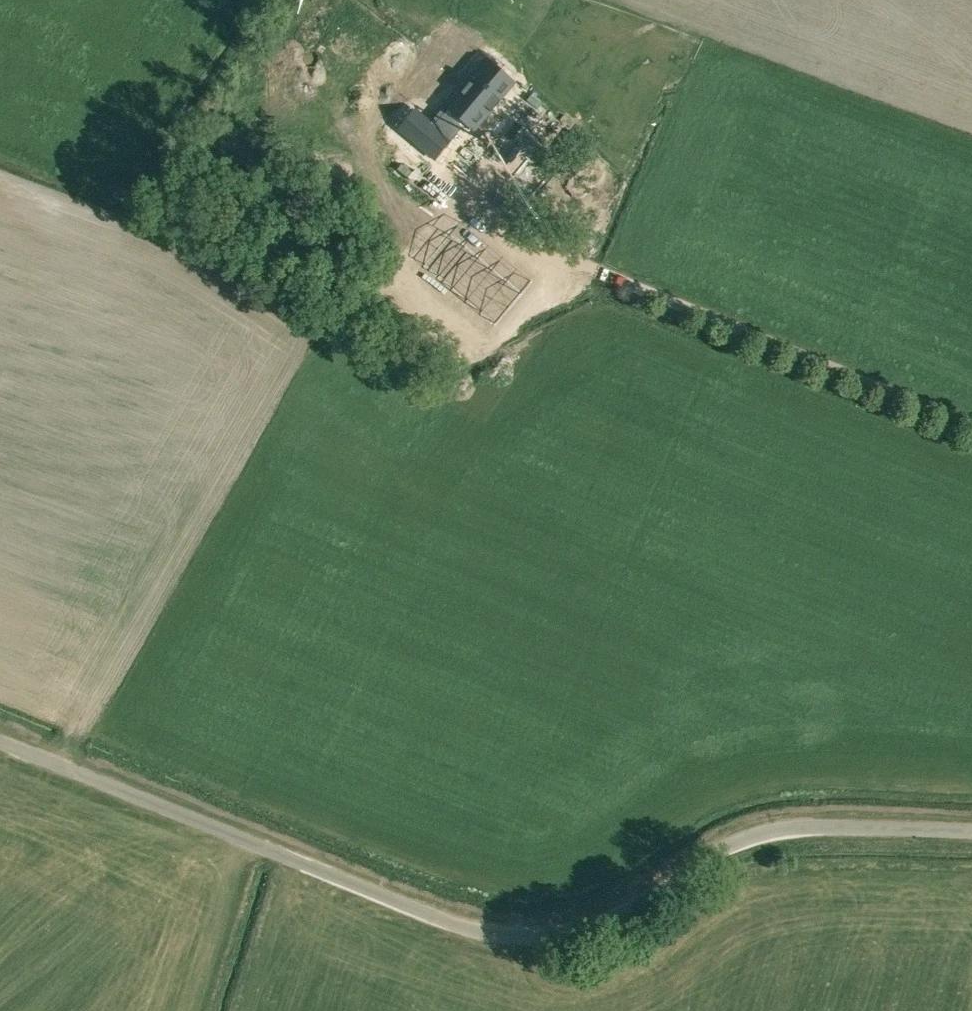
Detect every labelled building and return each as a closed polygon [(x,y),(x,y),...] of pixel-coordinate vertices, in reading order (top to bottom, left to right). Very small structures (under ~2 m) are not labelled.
[(514,142),(540,161),(582,105),(583,106),(603,80),(577,60),(514,142)] [(416,112),(400,130),(434,159),(450,141),(448,139),(463,121),(474,130),(489,112),(491,113),(501,102),(499,100),(512,84),(486,62),(433,127),(416,112)] [(512,177),(532,195),(548,176),(527,158),(512,177)] [(530,280),(461,222),(460,221),(423,264),(495,324),(531,281),(530,280)]
